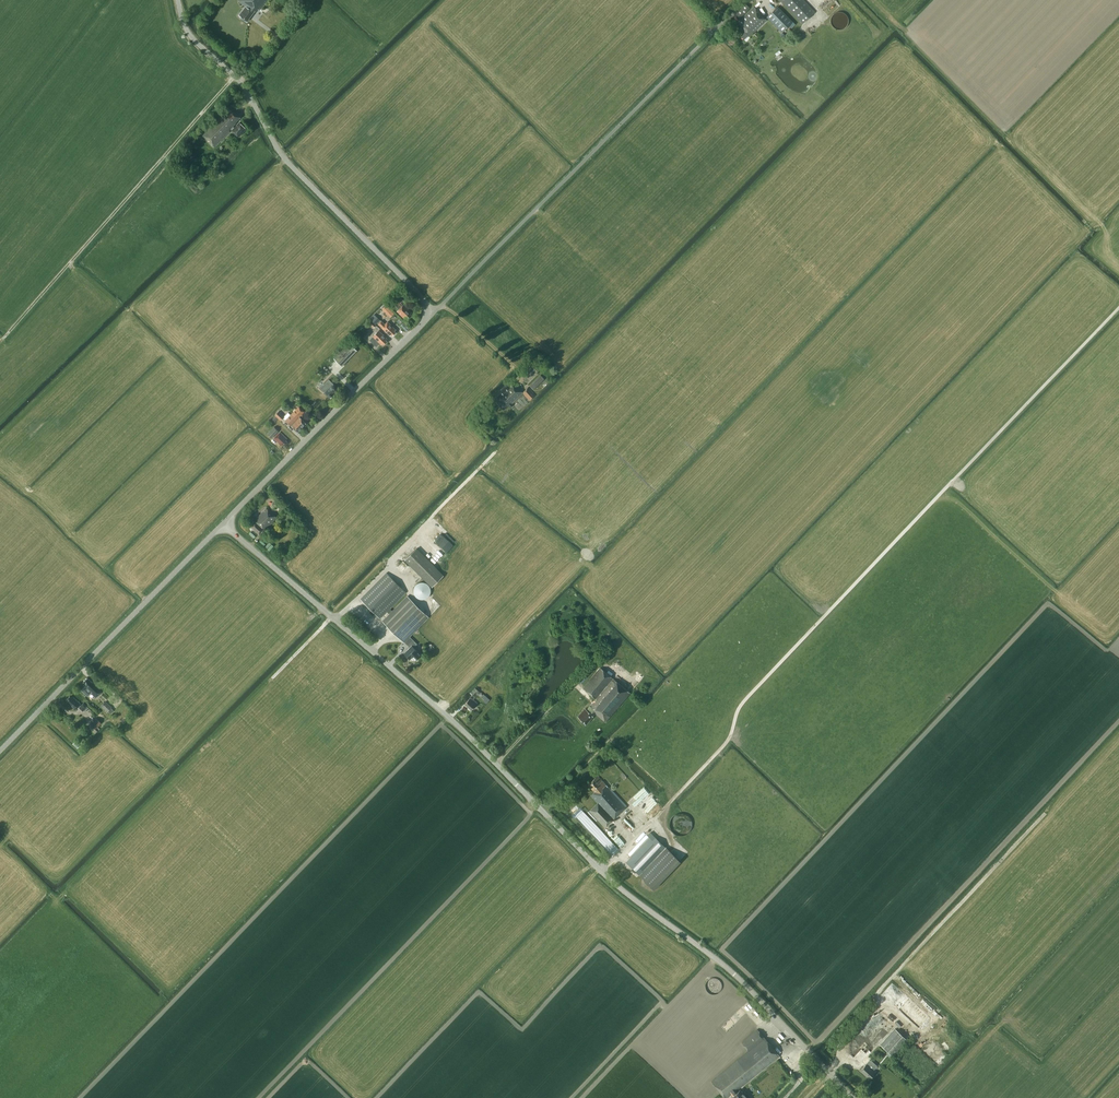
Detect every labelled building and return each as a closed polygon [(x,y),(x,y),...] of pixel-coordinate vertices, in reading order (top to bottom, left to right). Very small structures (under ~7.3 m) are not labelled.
[(239,1),(246,6),(239,16),(247,22),(254,11),(255,12),(257,9),(259,10),(267,0),(240,0),(239,1)] [(804,0),(780,0),(802,24),(815,12),(804,0)] [(746,4),(736,15),(740,19),(750,8),(746,4)] [(778,6),(767,17),(782,33),(789,26),(791,28),(795,24),(778,6)] [(754,8),(735,26),(742,33),(739,35),(744,40),(748,36),(749,37),(753,33),(754,34),(767,21),(754,8)] [(837,26),(848,25),(847,12),(835,13),(835,21),(837,21),(837,26)] [(247,129),(241,123),(236,128),(234,126),(237,124),(236,123),(241,117),(229,105),(202,134),(216,148),(231,132),(229,130),(231,128),(240,137),(247,129)] [(406,318),(408,320),(412,316),(410,314),(412,313),(404,304),(403,305),(401,303),(404,300),(400,297),(393,304),(399,309),(397,311),(405,320),(406,318)] [(371,320),(372,321),(375,325),(380,320),(375,316),(371,320)] [(388,322),(386,324),(381,319),(377,323),(381,328),(389,336),(391,335),(392,336),(396,332),(394,331),(395,330),(388,322)] [(359,331),(364,338),(371,334),(366,327),(359,331)] [(386,339),(379,331),(373,337),(369,340),(376,347),(379,344),(381,345),(382,344),(383,345),(387,342),(385,340),(386,339)] [(332,338),(328,342),(334,347),(337,343),(332,338)] [(357,351),(349,343),(334,358),(342,366),(357,351)] [(331,373),(335,368),(330,363),(325,368),(331,373)] [(541,374),(530,385),(535,390),(546,379),(541,374)] [(329,379),(320,388),(324,392),(330,398),(334,395),(333,394),(338,389),(333,384),(331,381),(329,379)] [(523,393),(520,390),(512,381),(501,392),(502,392),(496,397),(500,401),(497,404),(504,410),(509,406),(511,408),(514,404),(513,404),(524,394),(530,400),(534,396),(527,389),(523,393)] [(310,403),(314,407),(318,403),(315,399),(310,403)] [(301,428),(305,423),(298,417),(303,411),(298,406),(290,414),(294,418),(292,419),(301,428)] [(279,411),(275,415),(278,419),(280,421),(284,417),(282,415),(279,411)] [(297,432),(301,428),(292,419),(294,418),(290,414),(285,420),(297,432)] [(278,431),(274,427),(267,434),(272,438),(278,431)] [(285,440),(287,439),(280,432),(273,439),(280,446),(282,444),(283,446),(287,442),(285,440)] [(466,496),(446,518),(452,523),(472,501),(466,496)] [(256,519),(257,520),(251,527),(259,534),(267,525),(268,526),(269,525),(270,525),(277,518),(266,508),(256,519)] [(447,546),(451,550),(456,545),(451,541),(447,546)] [(429,586),(429,585),(431,587),(443,576),(417,548),(404,560),(428,585),(428,584),(427,584),(426,583),(425,583),(424,583),(424,582),(423,582),(422,582),(421,582),(420,582),(419,583),(418,583),(418,584),(417,584),(416,585),(415,586),(415,587),(414,587),(414,588),(414,589),(414,590),(414,591),(414,592),(414,593),(414,594),(415,595),(415,596),(416,597),(417,598),(418,599),(419,599),(420,599),(421,600),(422,600),(423,600),(424,600),(425,599),(426,599),(427,598),(428,598),(429,597),(429,596),(430,596),(430,595),(430,594),(431,593),(431,592),(431,591),(431,590),(431,589),(431,588),(430,587),(429,586)] [(361,600),(381,618),(387,611),(391,614),(384,621),(405,641),(411,646),(404,653),(410,659),(412,657),(415,660),(418,658),(421,655),(414,647),(418,644),(413,639),(410,636),(429,616),(408,596),(393,611),(390,608),(406,592),(386,573),(361,600)] [(599,666),(581,687),(595,698),(590,704),(591,705),(590,706),(590,705),(587,709),(585,708),(577,716),(585,723),(595,712),(604,721),(629,693),(599,666)] [(84,687),(82,690),(87,695),(90,692),(96,698),(103,691),(97,685),(96,686),(93,683),(92,683),(87,679),(83,683),(85,685),(83,686),(84,687)] [(479,691),(475,688),(471,693),(475,696),(479,691)] [(80,705),(72,697),(71,699),(69,697),(66,701),(67,702),(66,703),(75,711),(80,705)] [(471,698),(464,705),(471,711),(477,704),(471,698)] [(112,707),(106,701),(101,706),(107,712),(112,707)] [(88,706),(84,703),(79,707),(83,711),(88,706)] [(102,723),(97,719),(91,725),(96,729),(98,731),(100,728),(98,726),(102,723)] [(609,788),(608,788),(598,776),(588,785),(594,792),(590,795),(597,803),(588,811),(593,816),(604,829),(627,808),(609,788)] [(632,858),(627,863),(640,875),(654,889),(680,861),(654,835),(650,832),(647,835),(650,838),(631,857),(632,858)] [(899,994),(895,991),(898,987),(893,982),(881,995),(892,1005),(897,999),(896,997),(899,994)] [(930,1017),(903,993),(892,1004),(919,1029),(930,1017)] [(869,1022),(875,1028),(885,1017),(878,1011),(869,1022)] [(776,1058),(779,1056),(758,1029),(741,1043),(748,1051),(711,1081),(724,1097),(726,1097),(731,1094),(732,1096),(731,1096),(733,1097),(746,1097),(739,1089),(736,1092),(736,1091),(776,1058)] [(903,1036),(895,1029),(881,1045),(893,1056),(910,1039),(905,1034),(903,1036)] [(901,1063),(922,1081),(941,1059),(937,1056),(943,1050),(933,1041),(927,1048),(919,1041),(901,1063)] [(871,1060),(870,1060),(865,1065),(860,1070),(869,1079),(876,1072),(874,1070),(877,1066),(871,1060)]
